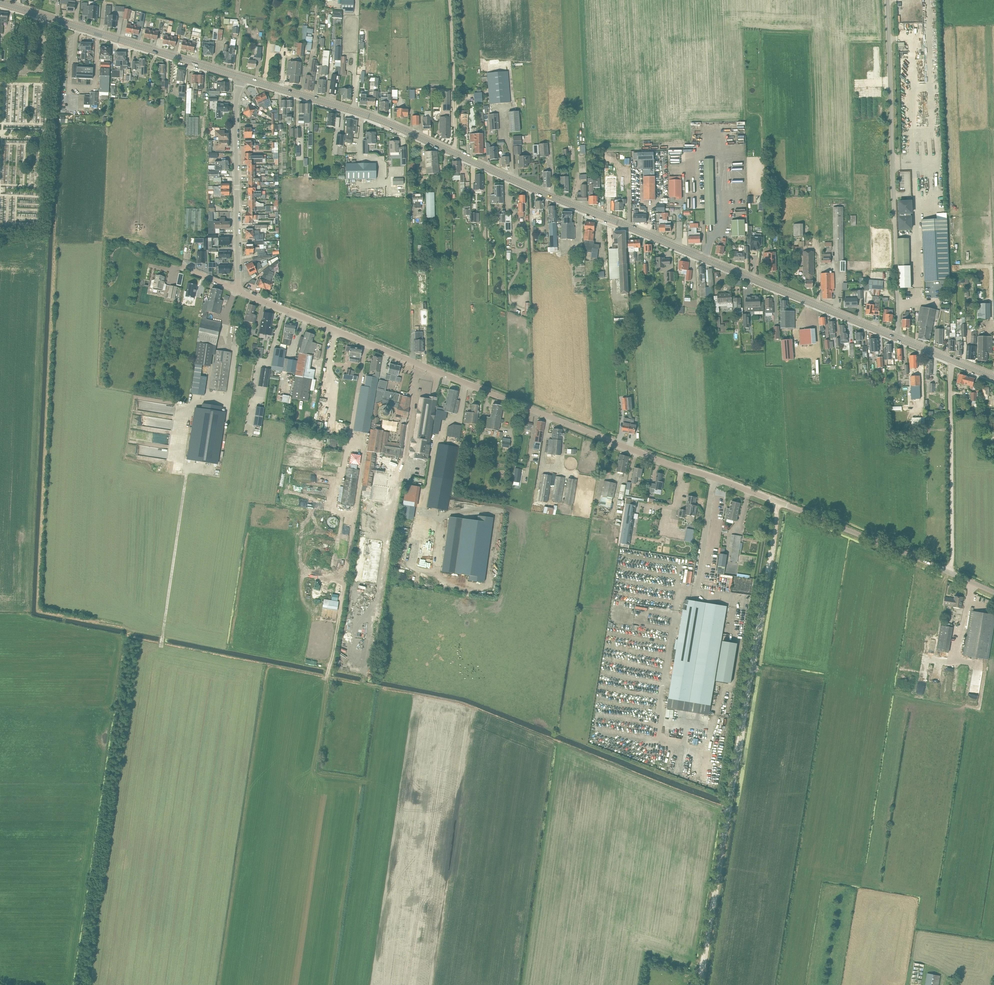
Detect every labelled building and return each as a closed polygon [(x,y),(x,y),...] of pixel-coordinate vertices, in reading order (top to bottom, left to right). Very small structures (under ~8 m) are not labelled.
[(74,12),(75,7),(75,1),(68,0),(67,11),(68,11),(68,12),(70,12),(70,11),(74,12)] [(353,9),(353,1),(341,1),(341,9),(353,9)] [(88,3),(83,3),(82,15),(83,15),(88,15),(88,19),(97,19),(98,7),(87,6),(88,3)] [(108,24),(108,27),(116,28),(116,21),(117,21),(118,16),(110,16),(110,10),(111,10),(111,6),(106,6),(104,25),(105,25),(105,24),(108,24)] [(136,26),(134,26),(132,33),(139,35),(141,22),(137,21),(136,26)] [(193,28),(192,34),(198,36),(199,32),(201,32),(201,29),(193,28)] [(152,31),(151,39),(157,40),(159,31),(155,30),(155,32),(152,31)] [(170,37),(169,45),(175,46),(177,37),(173,36),(173,38),(170,37)] [(191,43),(189,43),(187,50),(194,51),(195,42),(192,42),(191,43)] [(202,42),(202,47),(202,46),(205,47),(204,50),(204,55),(205,56),(207,56),(208,55),(212,56),(213,51),(214,43),(209,42),(209,43),(203,42),(202,42)] [(107,59),(107,63),(110,63),(110,60),(109,60),(110,56),(111,47),(100,47),(100,52),(100,55),(101,56),(101,59),(107,59)] [(258,47),(257,55),(256,55),(256,58),(253,57),(253,62),(248,61),(248,67),(256,68),(256,61),(260,61),(262,47),(258,47)] [(120,71),(121,53),(115,52),(115,70),(112,70),(112,78),(120,78),(120,71)] [(146,75),(146,71),(146,66),(145,66),(145,59),(139,59),(139,62),(132,61),(132,69),(137,69),(137,66),(142,67),(142,75),(146,75)] [(313,60),(311,72),(310,76),(306,76),(305,85),(304,90),(310,90),(313,91),(314,86),(314,81),(315,73),(317,60),(313,60)] [(270,61),(269,74),(278,74),(279,61),(270,61)] [(288,61),(287,74),(287,79),(290,80),(290,83),(298,84),(299,76),(300,76),(302,63),(288,61)] [(100,76),(99,92),(109,93),(109,76),(110,63),(107,63),(101,62),(100,76)] [(73,78),(72,78),(93,79),(93,68),(83,67),(83,65),(74,65),(73,70),(73,78)] [(168,90),(168,87),(168,81),(165,81),(165,65),(159,65),(159,77),(162,77),(162,90),(168,90)] [(184,94),(185,90),(185,85),(183,85),(185,70),(177,70),(176,81),(180,81),(178,93),(184,94)] [(490,104),(510,102),(507,72),(487,73),(490,104)] [(187,88),(186,113),(185,135),(198,135),(198,118),(189,118),(189,114),(190,114),(191,99),(196,99),(196,91),(191,91),(191,88),(187,88)] [(351,100),(351,89),(341,88),(341,94),(343,94),(343,99),(351,100)] [(439,97),(439,89),(431,89),(431,97),(439,97)] [(368,98),(367,105),(375,106),(375,98),(378,98),(379,91),(374,91),(373,98),(368,98)] [(92,95),(90,95),(84,95),(84,105),(90,105),(92,105),(98,105),(98,92),(92,92),(92,95)] [(264,93),(260,95),(264,105),(266,108),(268,107),(270,106),(270,104),(271,104),(267,95),(266,96),(264,93)] [(381,102),(381,106),(381,111),(384,111),(385,112),(387,112),(387,111),(388,111),(388,106),(388,103),(391,103),(391,94),(387,94),(387,97),(381,97),(381,102)] [(255,99),(252,101),(253,102),(255,105),(256,106),(258,104),(260,108),(262,107),(264,110),(266,108),(264,105),(260,95),(255,98),(255,99)] [(216,118),(221,118),(220,112),(228,112),(228,104),(217,104),(217,112),(216,112),(216,118)] [(246,109),(257,116),(258,114),(254,111),(256,109),(249,104),(246,109)] [(408,110),(394,108),(394,112),(397,112),(397,117),(403,118),(403,116),(408,117),(408,110)] [(257,116),(246,109),(243,113),(250,118),(251,115),(256,118),(257,116)] [(510,132),(520,131),(518,111),(508,111),(510,132)] [(334,127),(334,128),(338,128),(339,118),(335,118),(336,114),(328,113),(328,118),(327,118),(326,121),(327,121),(327,126),(334,127)] [(498,114),(489,114),(490,130),(499,130),(498,114)] [(450,117),(445,117),(439,117),(439,132),(441,132),(441,138),(449,138),(450,117)] [(345,118),(344,123),(344,126),(347,126),(345,138),(345,142),(352,143),(353,133),(356,134),(357,120),(353,120),(353,119),(345,118)] [(218,140),(229,140),(228,134),(223,134),(223,130),(215,131),(215,135),(216,135),(218,135),(218,137),(218,140)] [(368,154),(368,144),(376,144),(376,136),(376,135),(376,133),(376,132),(375,132),(375,131),(373,131),(372,132),(366,132),(366,140),(363,140),(363,154),(368,154)] [(470,134),(470,137),(470,142),(474,142),(474,154),(483,154),(483,153),(485,153),(485,149),(483,149),(483,133),(470,134)] [(337,134),(336,145),(343,146),(344,135),(337,134)] [(521,145),(520,136),(513,136),(513,145),(521,145)] [(229,140),(218,140),(219,143),(219,145),(216,145),(215,145),(215,150),(218,150),(223,150),(223,147),(229,147),(229,140)] [(390,141),(389,142),(389,144),(390,145),(390,153),(399,153),(399,152),(401,152),(402,159),(406,159),(406,147),(401,147),(399,147),(399,141),(393,141),(393,140),(391,140),(390,141)] [(490,147),(490,146),(489,146),(489,145),(489,144),(488,144),(488,143),(487,143),(486,143),(485,143),(486,155),(490,155),(490,160),(498,159),(497,147),(490,147)] [(540,157),(549,157),(548,143),(539,144),(540,157)] [(520,146),(513,147),(514,150),(514,155),(518,154),(519,168),(527,167),(527,163),(530,163),(530,156),(521,157),(521,154),(520,146)] [(425,151),(425,161),(427,174),(439,173),(437,151),(425,151)] [(653,152),(638,153),(638,160),(643,160),(643,169),(644,169),(644,174),(644,177),(644,183),(644,195),(644,200),(655,200),(655,195),(655,185),(655,183),(655,176),(655,169),(655,159),(654,159),(653,152)] [(682,160),(682,158),(680,158),(680,152),(671,153),(671,161),(682,160)] [(715,225),(715,220),(713,160),(704,160),(706,225),(715,225)] [(460,172),(460,166),(460,161),(453,162),(453,172),(452,172),(452,176),(459,175),(459,172),(460,172)] [(346,179),(376,179),(376,163),(346,164),(346,179)] [(560,177),(561,187),(561,192),(569,192),(568,172),(563,173),(563,177),(560,177)] [(483,174),(475,174),(475,184),(473,184),(473,190),(475,190),(483,190),(483,174)] [(669,177),(669,192),(670,197),(677,197),(677,199),(681,199),(681,176),(669,177)] [(606,177),(606,197),(616,197),(616,177),(606,177)] [(589,195),(593,195),(593,193),(594,193),(594,188),(600,188),(600,179),(588,178),(588,185),(590,185),(590,193),(589,193),(589,195)] [(504,201),(503,196),(503,191),(503,183),(494,183),(494,190),(492,190),(492,201),(504,201)] [(578,192),(578,196),(578,201),(587,201),(587,185),(581,185),(581,192),(578,192)] [(229,189),(215,189),(215,192),(217,192),(217,195),(221,195),(221,197),(222,198),(224,198),(225,197),(225,195),(229,195),(229,189)] [(426,218),(434,218),(434,192),(426,193),(426,218)] [(423,194),(417,194),(412,194),(413,202),(415,202),(415,205),(415,208),(421,208),(421,205),(420,205),(420,202),(423,202),(423,194)] [(593,195),(589,195),(589,200),(589,205),(598,205),(598,200),(598,196),(593,196),(593,195)] [(626,204),(626,200),(614,199),(614,203),(616,203),(615,207),(615,208),(615,210),(623,210),(623,204),(626,204)] [(899,217),(900,229),(912,229),(911,217),(910,213),(912,213),(912,205),(911,201),(908,201),(899,202),(900,214),(900,217),(899,217)] [(542,204),(543,204),(542,204),(542,202),(535,202),(536,209),(533,209),(533,214),(539,214),(539,209),(542,209),(542,204)] [(555,206),(548,206),(548,211),(549,218),(551,217),(551,223),(556,222),(556,217),(556,215),(556,210),(555,210),(555,206)] [(634,217),(634,222),(640,222),(644,222),(646,222),(647,215),(647,212),(647,208),(645,208),(645,207),(645,206),(640,206),(640,209),(641,210),(644,210),(644,214),(638,214),(638,210),(634,210),(634,212),(634,217)] [(845,271),(845,261),(843,261),(843,207),(834,207),(834,250),(835,250),(836,261),(840,261),(840,271),(845,271)] [(202,210),(185,209),(184,241),(189,241),(188,234),(203,234),(202,210)] [(573,227),(573,223),(571,222),(572,212),(562,212),(561,239),(575,239),(575,227),(573,227)] [(215,220),(208,220),(208,233),(216,233),(215,229),(229,229),(229,222),(225,222),(225,218),(220,218),(220,222),(215,222),(215,220)] [(950,281),(947,230),(947,219),(922,220),(925,282),(950,281)] [(744,221),(732,221),(732,236),(744,236),(744,221)] [(549,243),(543,243),(543,252),(548,252),(557,251),(557,235),(556,235),(556,222),(551,223),(549,223),(549,243)] [(598,249),(599,249),(600,245),(594,244),(595,241),(593,241),(594,231),(595,231),(595,223),(585,222),(585,230),(584,240),(585,240),(584,249),(586,249),(585,252),(587,252),(586,257),(591,257),(592,256),(597,257),(598,249)] [(794,236),(803,236),(803,224),(794,224),(794,236)] [(751,250),(756,250),(756,249),(760,249),(760,245),(761,245),(762,238),(761,238),(761,234),(756,234),(756,238),(752,237),(752,226),(748,226),(748,245),(751,245),(751,250)] [(612,249),(609,249),(610,279),(620,279),(621,293),(621,294),(629,294),(627,264),(626,241),(626,236),(626,231),(614,232),(614,238),(615,244),(612,244),(612,249)] [(259,239),(259,234),(246,234),(246,239),(254,239),(254,242),(263,242),(263,239),(259,239)] [(718,245),(717,249),(716,254),(723,255),(724,247),(725,247),(726,238),(723,238),(721,246),(718,245)] [(908,238),(903,239),(898,239),(898,269),(899,288),(911,288),(910,266),(909,266),(908,238)] [(223,259),(230,259),(230,251),(218,252),(218,261),(223,260),(223,259)] [(735,255),(735,260),(744,260),(745,255),(745,254),(745,253),(744,253),(744,252),(735,251),(735,253),(735,255)] [(803,267),(803,271),(803,276),(809,275),(809,280),(806,281),(806,288),(813,288),(813,280),(812,280),(812,275),(814,275),(814,251),(803,252),(803,267)] [(764,253),(765,259),(765,264),(769,264),(769,271),(777,271),(776,252),(764,253)] [(822,263),(831,263),(831,258),(830,258),(830,254),(822,254),(822,263)] [(664,257),(661,258),(656,258),(656,268),(665,267),(665,265),(670,265),(670,259),(664,259),(664,257)] [(277,259),(270,265),(267,268),(269,270),(270,271),(279,262),(277,259)] [(679,269),(687,270),(686,280),(691,280),(692,270),(688,270),(689,262),(687,262),(680,261),(679,269)] [(260,265),(248,270),(250,275),(257,272),(256,271),(261,268),(260,265)] [(227,273),(230,273),(230,266),(218,266),(219,273),(222,273),(222,274),(227,274),(227,273)] [(704,266),(698,267),(699,272),(701,297),(701,305),(706,305),(706,300),(712,300),(712,297),(711,287),(711,285),(713,285),(712,273),(712,268),(711,269),(708,270),(709,282),(705,283),(704,266)] [(268,276),(266,275),(261,288),(266,290),(267,289),(270,290),(273,282),(270,281),(274,273),(271,272),(272,271),(273,271),(275,268),(274,268),(270,271),(268,276)] [(821,273),(821,285),(821,290),(823,289),(823,299),(832,299),(831,289),(834,289),(834,284),(834,273),(821,273)] [(261,288),(266,275),(263,274),(261,280),(259,279),(256,286),(261,288)] [(151,286),(165,289),(166,285),(163,284),(164,277),(160,276),(156,275),(155,281),(152,281),(151,286)] [(883,281),(877,280),(870,280),(870,289),(873,289),(873,296),(879,297),(880,289),(883,290),(883,281)] [(185,291),(184,296),(194,297),(195,292),(196,292),(195,292),(195,290),(196,290),(195,290),(196,285),(188,283),(187,291),(185,291)] [(167,298),(174,299),(177,287),(170,286),(169,293),(168,293),(167,298)] [(203,303),(201,312),(203,312),(204,311),(208,312),(210,312),(216,289),(212,288),(209,301),(205,300),(204,303),(203,303)] [(217,289),(210,312),(220,315),(223,301),(220,300),(222,290),(217,289)] [(723,293),(718,294),(718,299),(718,303),(728,302),(728,307),(733,307),(733,302),(732,302),(732,298),(732,297),(731,294),(723,294),(723,293)] [(755,297),(746,298),(746,303),(746,307),(754,307),(755,311),(759,310),(763,310),(763,307),(763,302),(760,302),(760,300),(760,299),(760,296),(755,296),(755,297)] [(879,297),(873,296),(872,300),(875,301),(875,305),(867,304),(866,309),(866,314),(873,315),(873,314),(879,315),(881,297),(879,297)] [(772,298),(765,298),(765,303),(766,313),(774,313),(773,303),(773,302),(772,302),(772,298)] [(795,328),(795,316),(794,311),(788,311),(788,305),(787,305),(787,300),(781,301),(781,328),(795,328)] [(978,308),(978,319),(989,319),(989,308),(989,304),(978,303),(978,308)] [(249,304),(248,309),(245,320),(255,323),(255,320),(257,315),(253,314),(255,306),(249,304)] [(919,321),(918,326),(920,327),(918,339),(930,341),(934,318),(937,319),(939,310),(920,306),(918,321),(919,321)] [(892,322),(893,314),(889,314),(889,310),(884,309),(883,321),(892,322)] [(197,342),(194,364),(195,364),(196,364),(202,365),(208,366),(210,366),(210,364),(212,350),(213,345),(216,346),(221,323),(206,319),(208,312),(204,311),(203,312),(203,315),(199,333),(197,342)] [(263,320),(262,320),(260,332),(272,334),(272,329),(270,329),(273,314),(264,312),(263,320)] [(286,323),(285,328),(284,332),(284,334),(282,344),(290,346),(291,340),(292,334),(294,334),(295,330),(296,325),(286,323)] [(845,325),(840,325),(840,330),(841,340),(841,343),(848,343),(848,340),(847,333),(846,333),(845,330),(845,325)] [(812,344),(811,334),(811,329),(799,330),(800,345),(812,344)] [(314,335),(306,332),(299,353),(312,356),(316,343),(312,342),(314,335)] [(978,336),(978,355),(978,361),(987,361),(987,353),(992,353),(992,348),(992,336),(978,336)] [(870,339),(870,352),(875,352),(876,355),(879,354),(879,351),(878,338),(870,339)] [(783,360),(794,359),(792,339),(781,340),(783,360)] [(894,366),(894,364),(894,359),(891,359),(890,353),(892,353),(892,344),(886,345),(886,348),(884,348),(884,353),(886,353),(887,366),(894,366)] [(967,345),(966,354),(966,359),(975,360),(976,346),(967,345)] [(358,358),(360,358),(362,349),(350,347),(347,347),(346,351),(350,351),(349,356),(350,356),(349,361),(354,362),(355,362),(358,363),(358,358)] [(286,350),(274,348),(271,369),(295,373),(297,361),(284,358),(286,350)] [(226,391),(232,352),(216,350),(210,389),(226,391)] [(910,356),(910,367),(909,367),(909,371),(914,371),(913,364),(918,364),(917,355),(910,356)] [(381,357),(374,356),(373,363),(371,362),(370,371),(375,371),(375,375),(374,375),(372,376),(372,377),(378,378),(379,372),(381,357)] [(397,376),(398,376),(400,366),(390,364),(388,374),(390,374),(390,375),(386,374),(385,379),(400,383),(401,378),(397,377),(397,376)] [(271,368),(260,367),(258,385),(268,387),(271,368)] [(973,386),(973,383),(975,378),(966,376),(959,374),(957,383),(964,385),(964,384),(973,386)] [(372,377),(366,376),(365,387),(361,386),(354,431),(369,433),(378,378),(372,377)] [(916,414),(916,399),(920,399),(920,376),(911,376),(912,414),(916,414)] [(449,389),(446,403),(444,403),(442,411),(439,410),(442,411),(450,412),(451,405),(454,390),(449,389)] [(410,398),(400,395),(384,392),(382,391),(377,390),(362,486),(371,487),(372,487),(374,473),(376,474),(376,473),(383,474),(384,470),(377,469),(377,468),(375,467),(377,456),(375,456),(376,453),(380,453),(384,453),(384,455),(401,458),(407,420),(409,412),(408,412),(410,398)] [(458,391),(454,390),(451,405),(450,412),(457,414),(458,405),(459,401),(456,400),(458,391)] [(437,398),(430,397),(429,399),(420,397),(418,409),(416,417),(417,417),(413,438),(412,438),(410,446),(412,447),(411,447),(410,447),(409,455),(411,456),(410,457),(427,460),(427,458),(428,458),(437,398)] [(195,408),(187,459),(191,460),(195,460),(196,461),(214,463),(217,464),(222,433),(225,412),(221,412),(222,407),(202,403),(201,409),(195,408)] [(465,412),(464,417),(464,423),(477,424),(478,410),(479,405),(472,404),(471,412),(465,412)] [(487,416),(486,421),(484,428),(492,429),(494,418),(496,419),(496,416),(497,416),(498,405),(493,404),(490,417),(487,416)] [(503,406),(498,405),(497,416),(496,416),(496,419),(494,418),(492,429),(498,431),(500,423),(502,423),(503,420),(500,419),(503,406)] [(256,406),(253,425),(262,426),(265,407),(256,406)] [(537,421),(537,426),(536,430),(536,431),(534,442),(533,450),(539,451),(540,443),(541,443),(543,432),(545,422),(537,421)] [(458,441),(461,425),(448,424),(446,440),(458,441)] [(630,425),(628,432),(635,434),(637,424),(632,424),(632,425),(630,425)] [(561,440),(562,429),(553,429),(552,439),(561,440)] [(503,438),(501,446),(508,448),(510,440),(503,438)] [(549,439),(548,454),(560,455),(561,440),(552,439),(549,439)] [(438,443),(427,506),(447,510),(458,447),(438,443)] [(620,455),(619,459),(616,471),(626,473),(628,462),(629,457),(620,455)] [(340,486),(338,501),(341,502),(340,504),(353,506),(357,479),(359,470),(356,469),(357,465),(349,464),(348,468),(346,468),(345,477),(343,487),(340,486)] [(635,468),(634,473),(632,482),(636,483),(637,476),(641,477),(642,474),(643,469),(635,468)] [(516,469),(514,481),(520,482),(522,470),(516,469)] [(652,483),(651,488),(662,490),(662,487),(663,482),(661,482),(663,474),(657,473),(655,484),(652,483)] [(546,502),(551,475),(542,474),(538,501),(546,502)] [(560,503),(564,478),(556,476),(551,501),(560,503)] [(572,505),(576,480),(568,478),(564,503),(572,505)] [(376,480),(375,487),(386,488),(387,482),(376,480)] [(604,481),(599,506),(610,508),(612,497),(613,498),(616,483),(604,481)] [(417,507),(420,487),(406,484),(402,505),(417,507)] [(696,497),(688,496),(686,504),(687,504),(686,510),(680,509),(679,517),(685,518),(686,515),(690,516),(691,516),(691,515),(695,516),(697,506),(695,505),(696,497)] [(726,518),(732,520),(736,521),(740,504),(732,501),(730,509),(727,508),(726,513),(727,513),(726,518)] [(636,505),(626,504),(620,543),(629,544),(636,505)] [(544,513),(554,515),(555,508),(545,507),(544,513)] [(486,582),(494,517),(478,516),(478,520),(449,517),(443,572),(470,575),(470,581),(486,582)] [(694,530),(687,528),(684,541),(692,542),(694,530)] [(731,535),(730,542),(730,548),(732,548),(730,562),(737,563),(741,536),(731,535)] [(717,571),(716,570),(716,573),(724,574),(727,555),(724,554),(720,554),(717,571)] [(685,570),(684,582),(692,583),(693,570),(685,570)] [(738,573),(738,576),(721,574),(721,576),(731,577),(729,589),(752,591),(753,578),(750,578),(751,575),(738,573)] [(945,598),(944,602),(944,604),(953,606),(953,607),(961,608),(962,602),(963,597),(955,596),(954,599),(945,598)] [(338,610),(340,601),(324,599),(323,608),(338,610)] [(669,698),(667,708),(681,710),(695,713),(709,715),(711,705),(726,611),(727,607),(713,604),(699,602),(685,600),(684,605),(669,698)] [(737,609),(735,620),(738,621),(739,617),(740,617),(740,614),(743,615),(743,617),(745,617),(745,614),(746,614),(746,611),(741,610),(737,609)] [(970,616),(963,655),(988,659),(993,625),(993,615),(971,611),(970,616)] [(950,652),(954,627),(941,625),(937,651),(950,652)] [(731,683),(737,643),(723,640),(716,680),(731,683)] [(911,984),(921,984),(924,965),(915,963),(911,983),(911,984)] [(940,975),(928,973),(926,984),(939,984),(940,975)]
